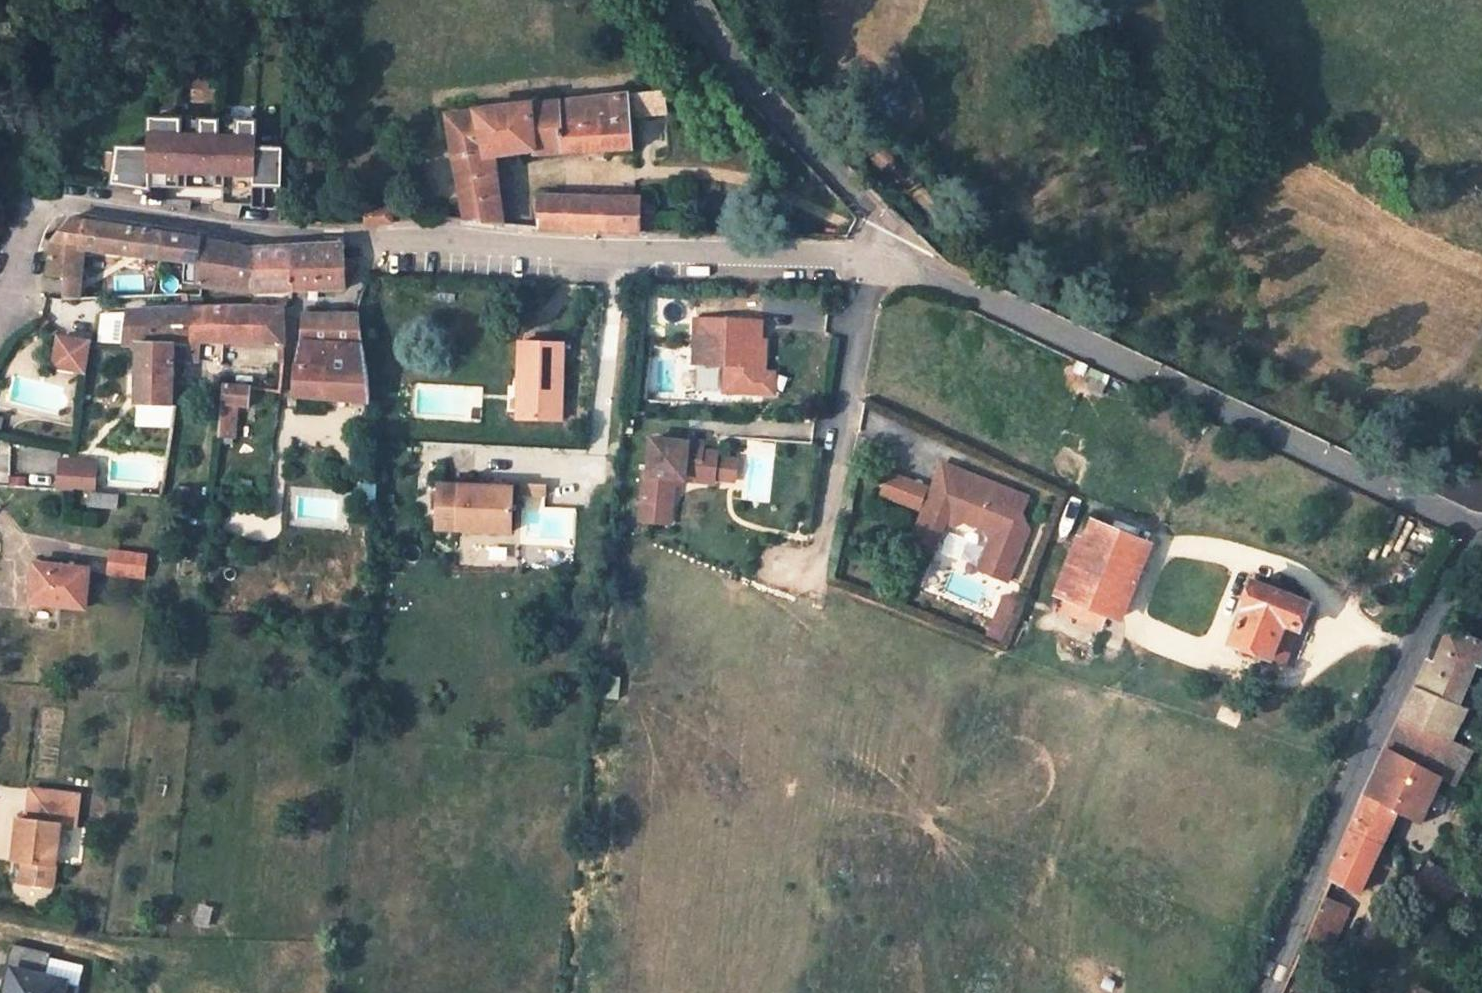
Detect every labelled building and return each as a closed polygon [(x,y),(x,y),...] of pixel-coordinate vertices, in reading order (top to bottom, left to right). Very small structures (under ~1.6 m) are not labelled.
[(604,100),(605,149),(633,146),(630,97),(604,100)] [(563,105),(568,152),(605,149),(604,100),(563,105)] [(533,106),(473,114),(483,159),(496,157),(539,151),(539,155),(568,152),(563,105),(533,107),(533,106)] [(449,117),(469,220),(505,224),(496,157),(483,159),(473,114),(449,117)] [(189,126),(195,121),(195,117),(179,116),(178,120),(183,125),(179,182),(180,188),(220,191),(220,188),(225,188),(227,126),(232,123),(232,118),(220,118),(220,122),(219,159),(189,158),(189,126)] [(151,151),(119,150),(119,153),(119,178),(119,189),(144,188),(144,195),(151,195),(151,188),(173,189),(173,182),(179,182),(183,125),(178,120),(152,120),(151,151)] [(219,159),(220,122),(195,121),(189,126),(189,158),(219,159)] [(227,126),(225,188),(225,204),(212,203),(211,209),(213,212),(217,215),(241,219),(244,207),(254,207),(254,209),(267,210),(268,187),(284,188),(285,150),(257,148),(257,136),(258,123),(232,123),(227,126)] [(257,148),(285,150),(285,137),(257,136),(257,148)] [(119,178),(119,153),(105,153),(105,179),(119,178)] [(191,211),(193,202),(165,198),(165,207),(191,211)] [(542,228),(580,229),(579,199),(572,199),(541,199),(542,228)] [(605,230),(605,200),(579,199),(580,229),(597,230),(605,230)] [(605,230),(640,232),(640,201),(605,200),(605,230)] [(393,222),(392,207),(367,209),(368,224),(393,222)] [(65,280),(83,282),(87,252),(163,261),(167,235),(69,220),(53,241),(50,271),(49,278),(65,280)] [(163,261),(200,265),(198,282),(253,291),(254,246),(238,246),(183,237),(167,235),(163,261)] [(321,288),(346,288),(356,261),(344,257),(344,242),(292,245),(293,289),(321,288)] [(253,291),(293,289),(292,245),(274,246),(254,246),(253,291)] [(81,299),(83,282),(65,280),(64,299),(81,299)] [(190,294),(182,295),(183,307),(191,306),(190,294)] [(285,343),(285,308),(245,305),(191,306),(193,343),(176,343),(175,359),(200,360),(202,340),(285,343)] [(183,307),(132,310),(126,342),(125,343),(140,343),(176,343),(193,343),(191,306),(183,307)] [(354,312),(305,313),(305,320),(303,336),(304,336),(297,368),(296,395),(353,399),(370,400),(365,315),(354,312)] [(767,317),(701,314),(699,359),(730,360),(733,360),(733,365),(739,365),(739,387),(770,388),(769,368),(769,350),(762,349),(759,347),(759,336),(766,337),(767,317)] [(769,350),(770,337),(766,337),(759,336),(759,347),(762,349),(769,350)] [(60,338),(56,368),(86,372),(90,342),(60,338)] [(566,343),(522,340),(520,379),(529,380),(528,420),(563,421),(566,343)] [(140,343),(139,403),(173,403),(175,359),(176,343),(140,343)] [(730,387),(739,387),(739,365),(733,365),(733,360),(730,360),(730,387)] [(780,368),(769,368),(770,388),(780,388),(780,368)] [(520,379),(519,419),(528,420),(529,380),(520,379)] [(226,383),(224,405),(239,406),(251,406),(253,386),(226,383)] [(237,437),(239,406),(224,405),(221,435),(237,437)] [(174,411),(166,410),(161,450),(168,450),(174,411)] [(704,447),(653,441),(649,475),(646,475),(643,501),(673,504),(675,487),(676,480),(687,481),(688,477),(700,478),(700,482),(715,484),(719,455),(703,452),(704,447)] [(93,490),(95,462),(60,460),(59,488),(93,490)] [(1028,496),(940,463),(931,488),(922,511),(910,543),(934,551),(945,521),(955,525),(964,520),(988,529),(995,542),(988,545),(996,561),(991,573),(1010,580),(1029,528),(1022,512),(1028,496)] [(922,511),(931,488),(889,472),(880,496),(922,511)] [(254,481),(242,479),(240,488),(252,490),(254,481)] [(377,486),(363,485),(362,500),(376,500),(376,501),(377,486)] [(515,487),(442,485),(440,527),(515,529),(515,487)] [(119,495),(91,493),(90,506),(118,509),(119,495)] [(376,500),(362,500),(361,513),(375,513),(376,500)] [(1151,526),(1123,515),(1117,529),(1146,540),(1151,526)] [(1150,544),(1098,522),(1090,542),(1114,552),(1092,607),(1068,597),(1064,610),(1104,627),(1109,614),(1120,619),(1150,544)] [(1090,542),(1068,597),(1092,607),(1114,552),(1090,542)] [(988,545),(979,568),(991,573),(996,561),(988,545)] [(236,560),(239,550),(224,546),(221,556),(236,560)] [(112,567),(146,571),(149,553),(114,548),(112,567)] [(36,561),(31,602),(86,608),(90,568),(36,561)] [(1291,595),(1255,580),(1244,606),(1248,608),(1235,642),(1274,657),(1288,624),(1302,629),(1312,603),(1307,601),(1304,593),(1296,591),(1291,595)] [(1461,705),(1478,665),(1481,667),(1481,644),(1452,630),(1436,664),(1428,661),(1423,673),(1417,686),(1461,705)] [(1461,705),(1417,686),(1402,719),(1453,743),(1469,709),(1461,705)] [(1459,784),(1473,753),(1453,743),(1402,719),(1389,748),(1444,776),(1459,784)] [(1376,778),(1358,820),(1389,833),(1399,811),(1422,823),(1444,776),(1389,748),(1376,778)] [(82,794),(35,788),(31,819),(22,818),(17,859),(27,861),(24,881),(55,885),(63,824),(78,825),(82,794)] [(1358,820),(1332,879),(1362,893),(1389,833),(1358,820)] [(1475,884),(1429,861),(1419,884),(1447,898),(1445,902),(1463,910),(1475,884)] [(1335,945),(1351,909),(1324,897),(1309,933),(1335,945)] [(48,977),(53,953),(14,943),(3,987),(13,989),(12,992),(80,992),(82,985),(48,977)]
